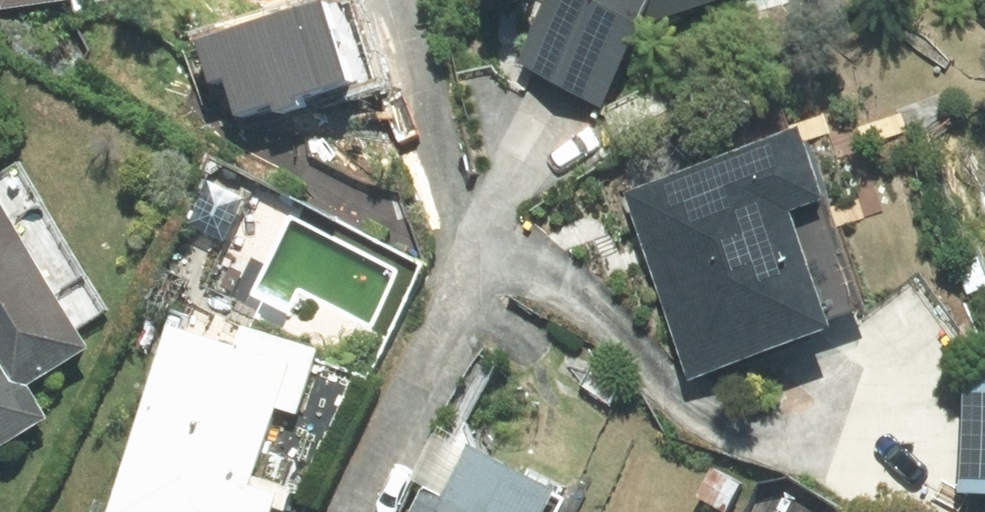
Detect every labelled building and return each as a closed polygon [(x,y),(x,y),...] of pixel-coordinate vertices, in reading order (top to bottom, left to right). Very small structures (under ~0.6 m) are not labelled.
[(73,6),(76,7),(80,8),(83,9),(87,9),(90,9),(93,9),(97,9),(100,9),(104,9),(107,8),(110,7),(114,6),(117,5),(120,4),(123,3),(126,1),(128,0),(0,0),(0,15),(73,6)] [(521,79),(605,118),(650,23),(739,0),(558,0),(521,79)] [(357,9),(197,52),(212,108),(238,101),(247,136),(381,100),(357,9)] [(834,324),(863,314),(806,142),(628,200),(690,390),(840,341),(834,324)] [(27,176),(20,163),(0,174),(0,457),(49,429),(30,396),(91,361),(77,337),(109,320),(27,176)] [(167,337),(113,511),(282,511),(288,491),(257,481),(279,407),(309,416),(330,349),(239,321),(229,356),(167,337)] [(965,389),(961,504),(984,505),(984,390),(965,389)] [(459,450),(432,511),(545,511),(554,492),(459,450)] [(802,500),(796,511),(824,511),(802,500)]
